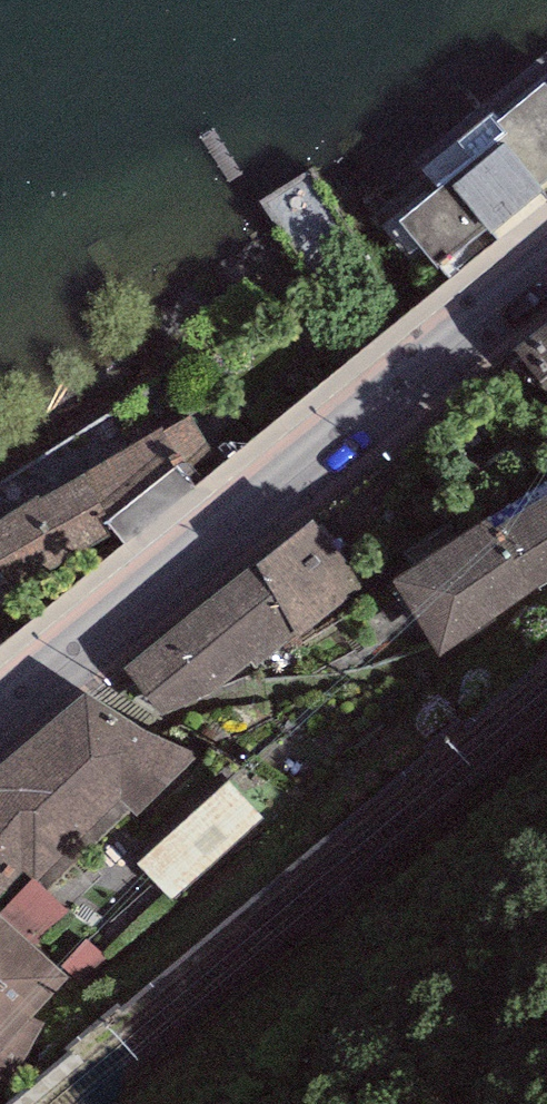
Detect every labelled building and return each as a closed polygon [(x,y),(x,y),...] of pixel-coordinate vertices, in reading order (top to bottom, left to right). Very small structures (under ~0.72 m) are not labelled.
[(545,81),(499,119),(492,111),(424,167),(441,187),(400,222),(449,281),(546,200),(546,83),(545,81)] [(513,347),(546,393),(546,320),(513,347)] [(0,520),(0,576),(13,597),(116,536),(106,525),(179,468),(195,486),(219,465),(195,415),(166,434),(162,427),(42,499),(40,493),(0,520)] [(481,521),(530,592),(546,581),(546,485),(481,521)] [(314,521),(257,565),(296,635),(298,638),(365,587),(314,521)] [(530,592),(481,521),(392,581),(439,657),(530,592)] [(254,667),(296,635),(257,565),(123,666),(166,722),(197,698),(248,659),(254,667)] [(84,694),(0,764),(0,920),(29,945),(66,910),(48,889),(133,811),(145,825),(211,759),(146,732),(84,694)] [(184,901),(275,825),(239,781),(147,857),(184,901)] [(0,920),(0,1078),(4,1079),(12,1051),(27,1054),(42,1025),(29,1016),(68,978),(29,945),(0,920)]
